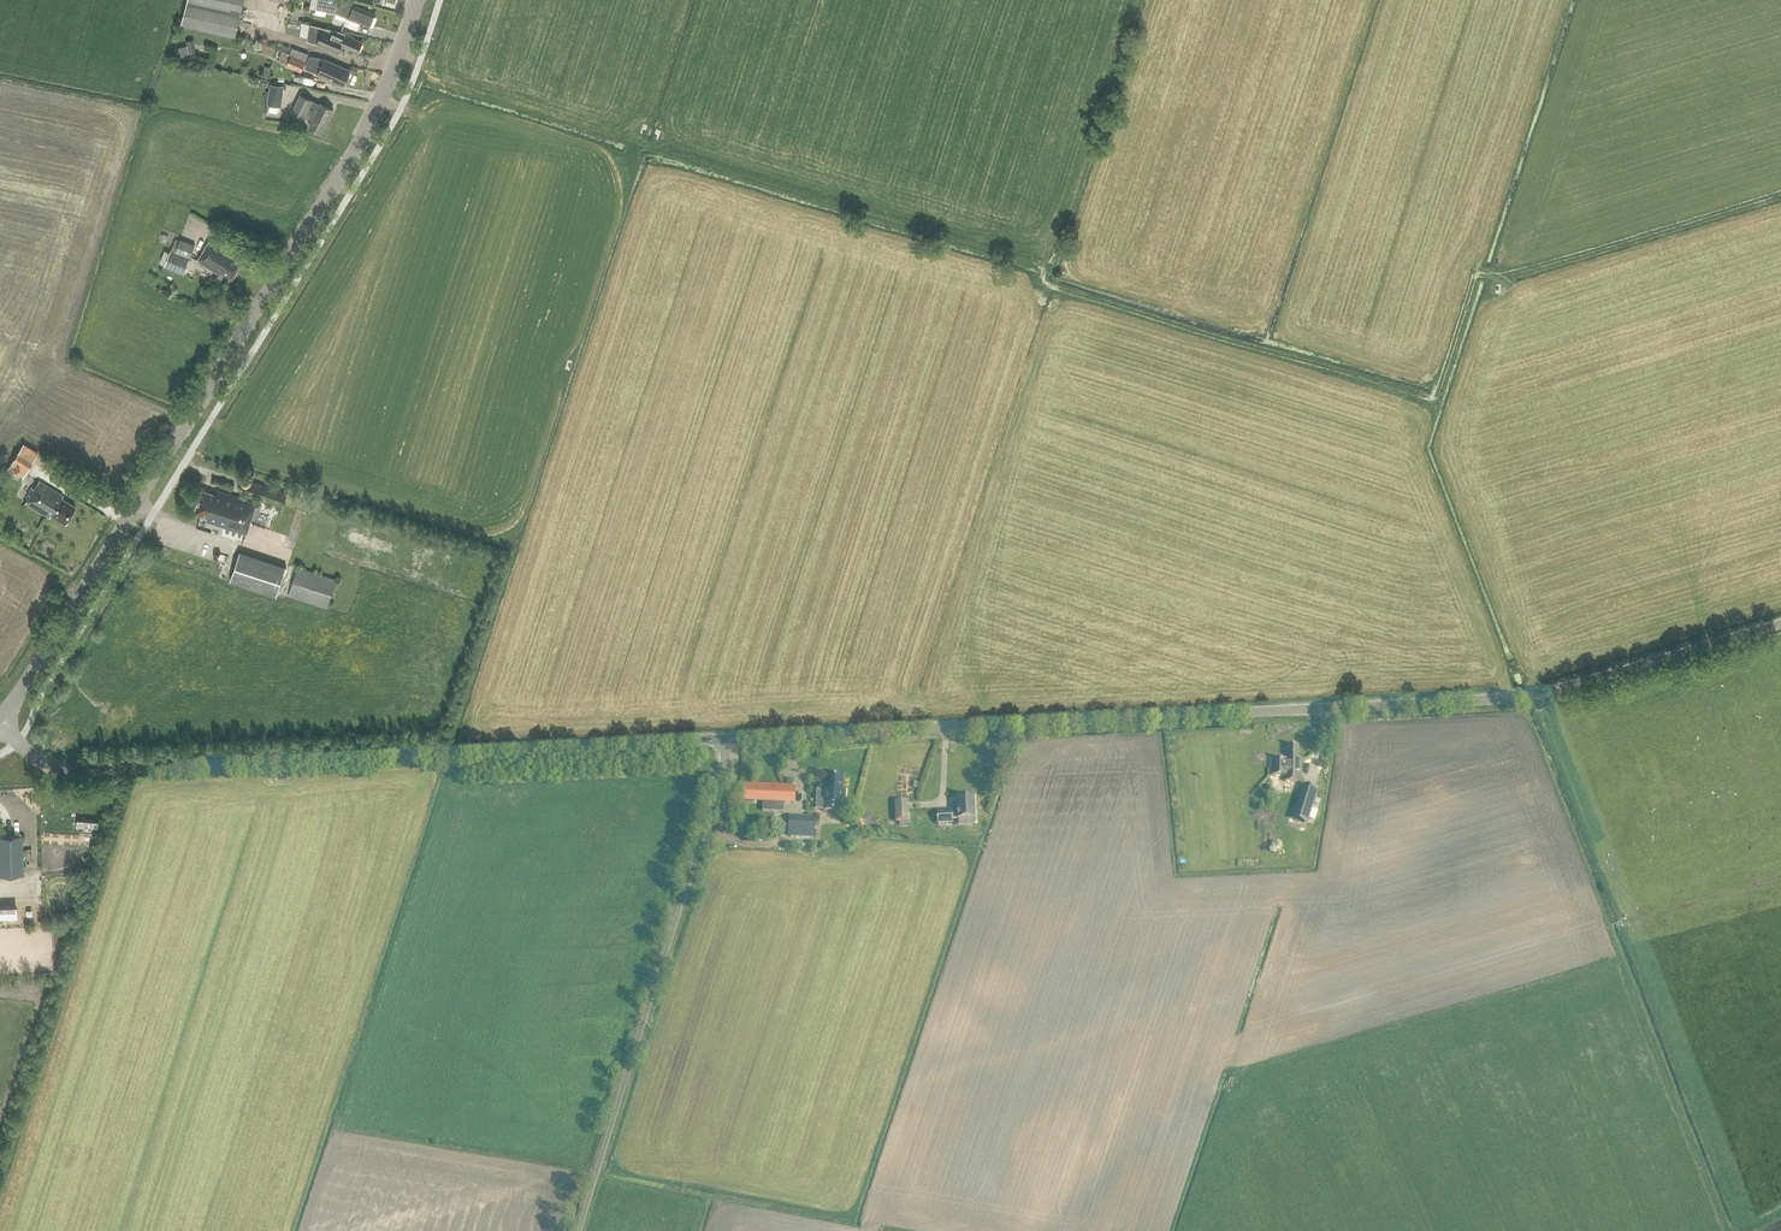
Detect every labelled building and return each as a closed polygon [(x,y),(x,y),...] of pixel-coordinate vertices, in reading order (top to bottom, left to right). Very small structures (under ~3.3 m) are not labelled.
[(183,22),(236,35),(244,0),(188,0),(183,22)] [(376,12),(346,0),(342,0),(337,12),(348,16),(349,17),(361,22),(370,26),(376,12)] [(300,10),(293,8),(290,18),(297,20),(300,10)] [(348,16),(344,26),(358,31),(361,22),(349,17),(348,16)] [(359,52),(363,42),(353,37),(354,37),(339,30),(338,30),(310,24),(308,40),(337,52),(341,45),(345,47),(346,46),(359,52)] [(309,54),(294,48),(292,53),(283,50),(279,60),(288,63),(287,65),(302,71),(309,54)] [(318,74),(317,75),(344,87),(351,70),(324,58),(324,59),(319,57),(310,56),(305,68),(318,74)] [(267,79),(270,67),(264,66),(261,78),(267,79)] [(248,86),(257,87),(258,80),(249,79),(248,86)] [(282,107),(284,86),(271,84),(270,92),(266,91),(265,103),(268,104),(268,105),(282,107)] [(321,104),(301,94),(293,110),(313,120),(309,126),(321,132),(333,109),(322,103),(321,104)] [(195,245),(180,239),(175,253),(171,251),(170,253),(165,251),(160,263),(165,265),(165,266),(184,274),(195,245)] [(232,279),(242,263),(232,256),(233,254),(211,240),(198,260),(220,274),(218,276),(215,274),(212,279),(220,283),(223,278),(222,278),(225,274),(232,279)] [(27,471),(33,459),(19,451),(12,463),(27,471)] [(30,496),(26,503),(49,517),(51,514),(64,523),(74,506),(62,498),(63,496),(39,481),(34,490),(31,488),(28,494),(30,496)] [(216,493),(203,489),(195,513),(208,517),(207,521),(247,533),(257,502),(217,490),(216,493)] [(276,597),(286,566),(241,551),(231,581),(276,597)] [(298,567),(288,595),(327,608),(337,580),(298,567)] [(1298,762),(1298,748),(1288,748),(1288,751),(1285,751),(1285,762),(1272,761),(1272,778),(1285,778),(1285,783),(1301,783),(1301,762),(1298,762)] [(844,791),(845,777),(827,777),(826,791),(825,791),(825,794),(822,794),(822,786),(815,786),(815,793),(817,794),(817,800),(825,801),(824,812),(844,813),(845,791),(844,791)] [(796,801),(796,787),(745,785),(744,803),(754,804),(755,799),(796,801)] [(959,821),(975,820),(974,798),(957,799),(958,812),(938,813),(938,825),(953,824),(953,821),(958,821),(959,821)] [(896,823),(909,822),(908,802),(895,803),(896,823)] [(1298,806),(1294,820),(1307,825),(1311,810),(1298,806)] [(814,837),(815,819),(790,817),(789,836),(814,837)] [(858,832),(866,829),(863,821),(855,825),(858,832)] [(910,837),(909,822),(896,823),(897,838),(910,837)] [(23,874),(22,836),(0,836),(0,875),(23,874)] [(89,853),(81,859),(87,868),(95,862),(89,853)] [(12,917),(11,895),(0,895),(0,917),(12,917)]
